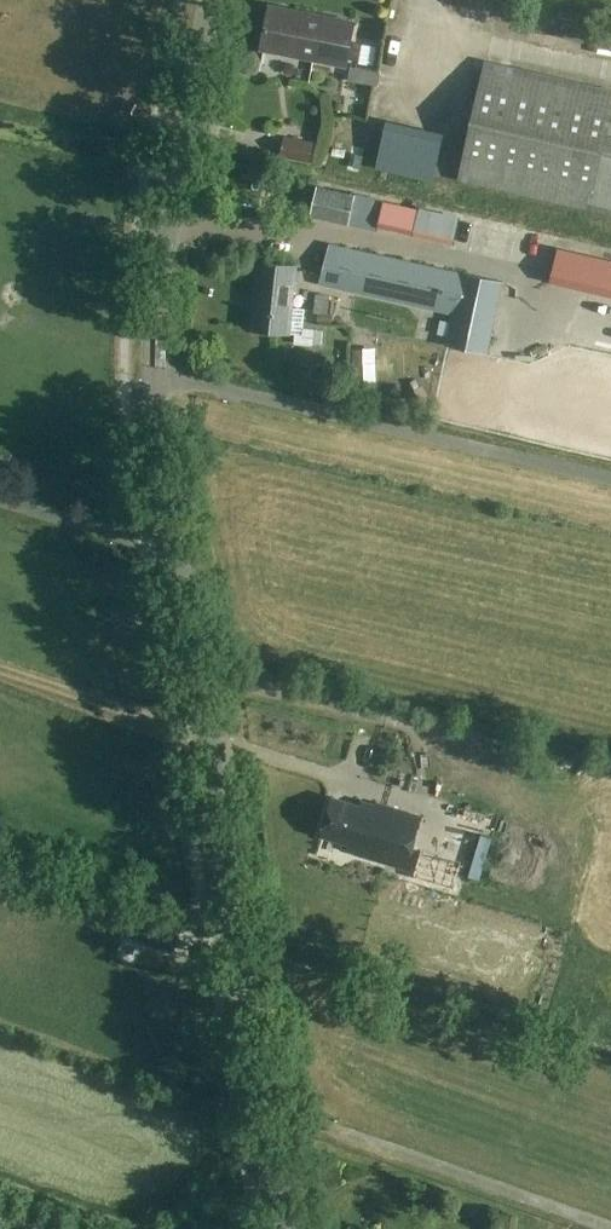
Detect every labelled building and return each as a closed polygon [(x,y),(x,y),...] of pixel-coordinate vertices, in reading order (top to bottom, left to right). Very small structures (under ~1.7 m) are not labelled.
[(314,33),(318,14),(269,6),(261,49),(314,59),(319,33),(314,33)] [(319,33),(314,59),(348,65),(355,21),(318,14),(314,33),(319,33)] [(486,61),(458,180),(610,215),(610,90),(486,61)] [(382,71),(352,66),(349,81),(379,86),(382,71)] [(282,156),(309,161),(313,142),(286,137),(282,156)] [(384,201),(319,187),(313,217),(378,230),(379,226),(384,201)] [(514,255),(520,230),(384,201),(379,226),(514,255)] [(532,259),(578,265),(582,236),(536,230),(532,259)] [(446,345),(489,355),(504,281),(332,243),(322,285),(452,314),(446,345)] [(259,263),(253,330),(291,334),(297,266),(259,263)] [(309,288),(309,303),(333,302),(333,287),(309,288)] [(422,816),(379,803),(377,810),(333,797),(322,835),(349,843),(347,849),(356,851),(355,853),(406,868),(422,816)] [(448,824),(437,860),(454,865),(465,829),(448,824)] [(175,951),(182,929),(144,917),(143,921),(133,918),(129,932),(138,935),(137,939),(175,951)]
